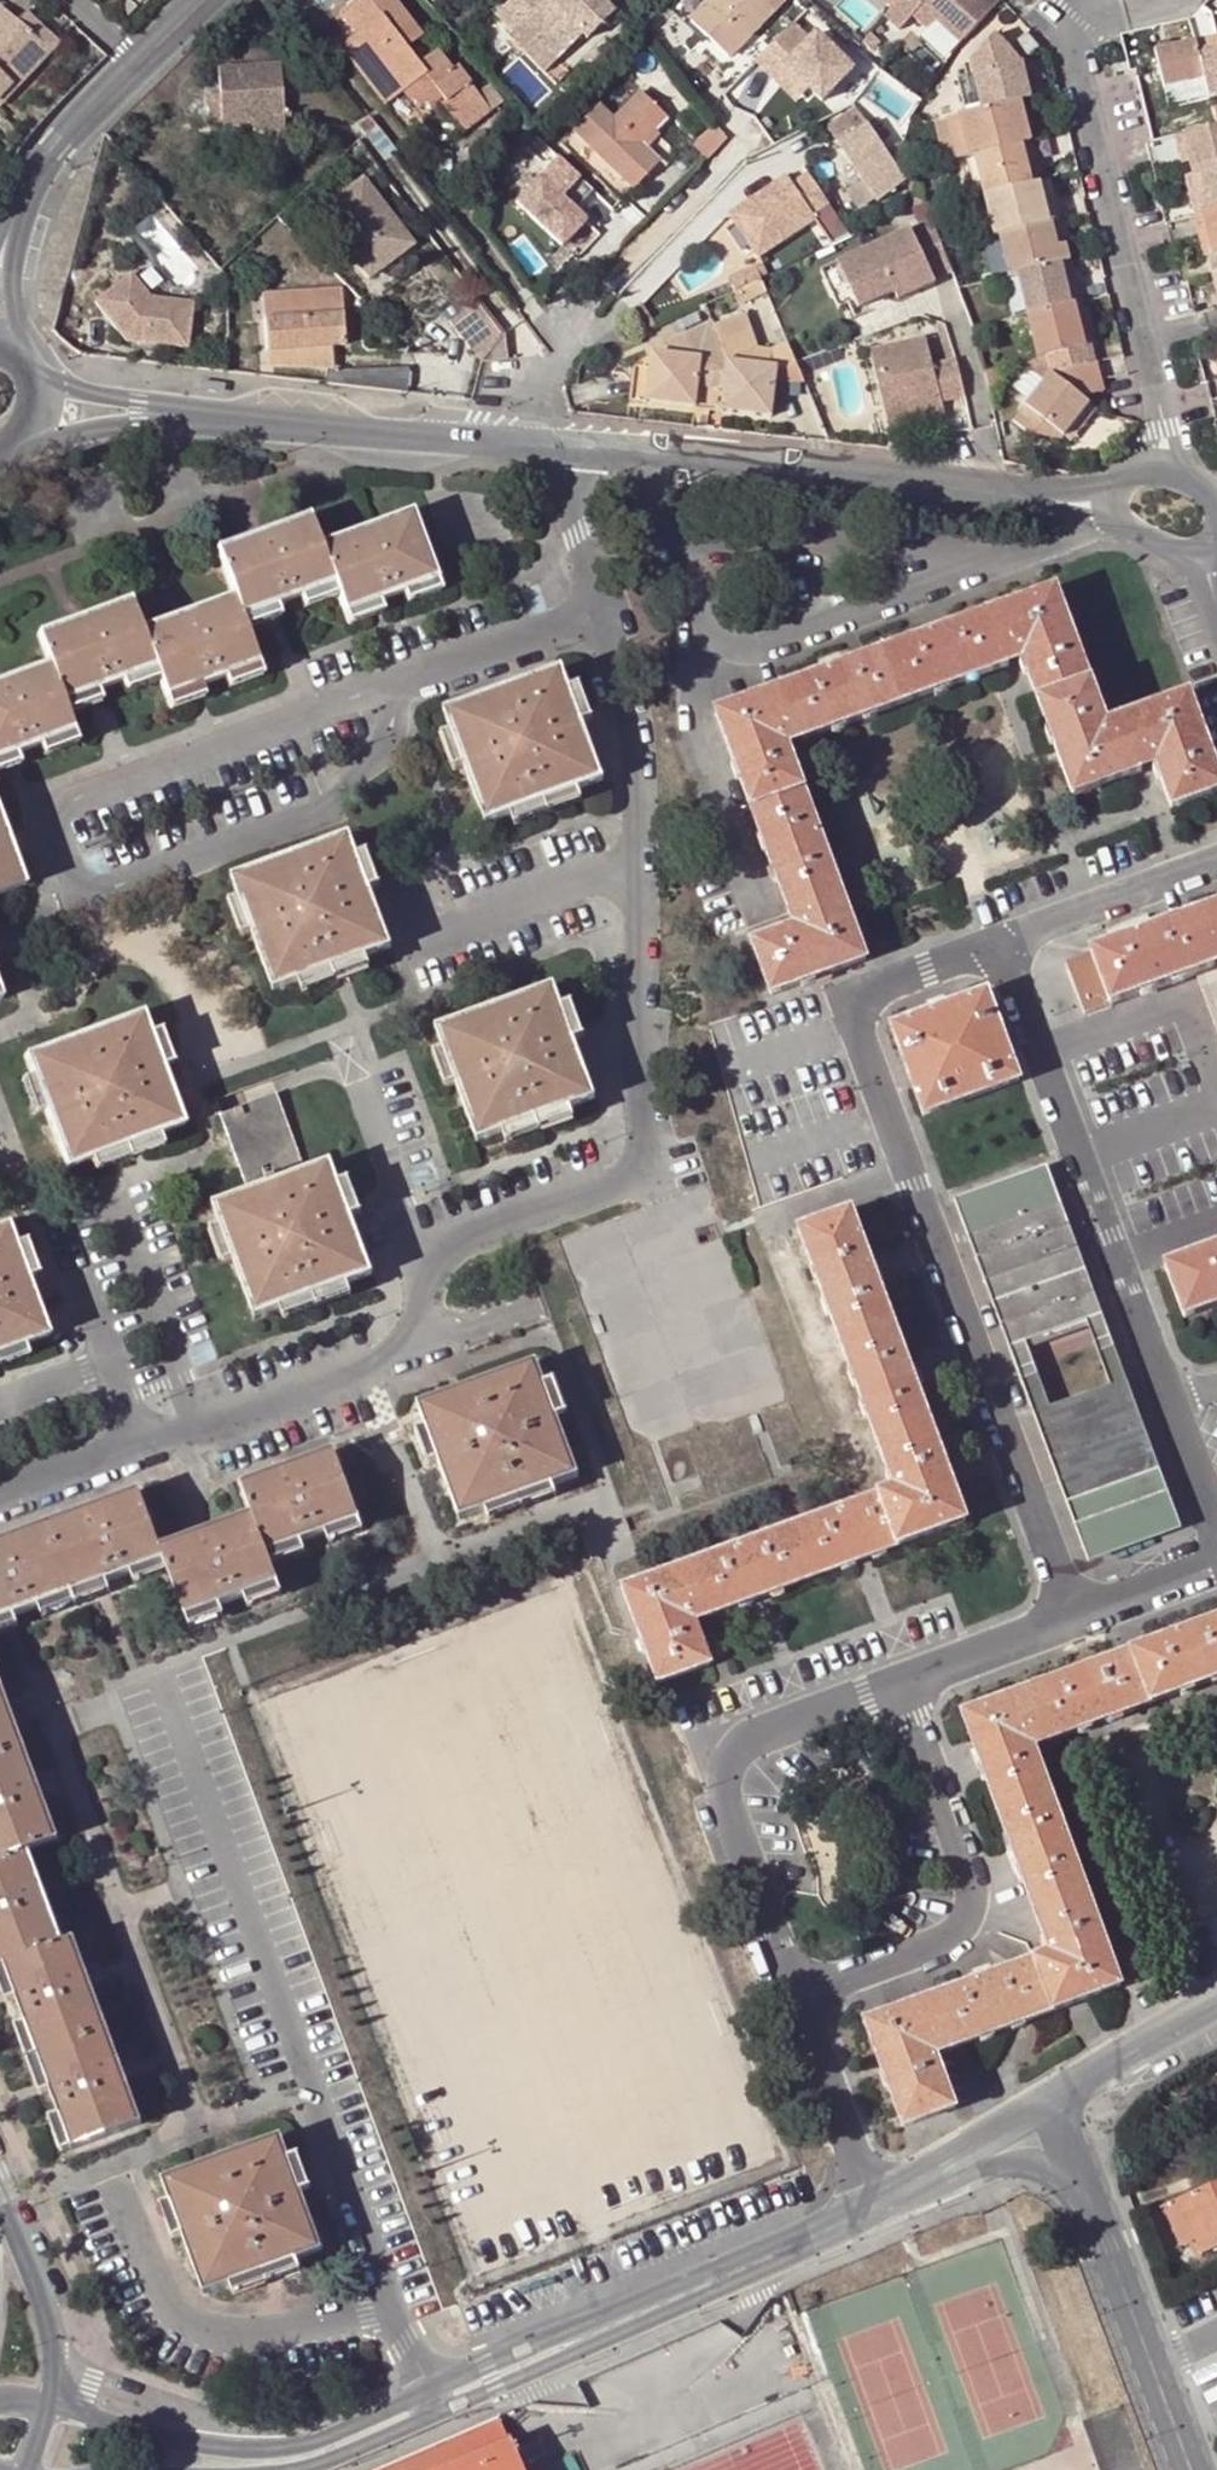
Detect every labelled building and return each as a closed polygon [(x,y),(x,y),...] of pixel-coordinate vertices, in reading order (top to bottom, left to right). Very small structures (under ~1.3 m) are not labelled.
[(136,4),(132,0),(122,0),(118,4),(127,13),(136,4)] [(396,0),(353,0),(336,13),(352,34),(346,38),(391,97),(396,92),(398,94),(404,98),(410,100),(417,103),(424,104),(431,104),(437,102),(461,131),(490,110),(456,64),(451,68),(435,49),(418,64),(404,48),(421,33),(396,0)] [(512,30),(527,46),(539,33),(559,53),(582,31),(556,0),(507,0),(498,9),(515,27),(512,30)] [(582,31),(583,29),(587,34),(614,7),(607,0),(556,0),(582,31)] [(764,0),(710,0),(689,21),(681,12),(669,23),(697,49),(709,38),(733,60),(778,13),(764,0)] [(896,4),(887,14),(901,27),(915,13),(929,27),(938,17),(963,40),(1000,0),(900,0),(896,4)] [(14,83),(9,78),(42,44),(17,20),(0,4),(0,97),(14,83)] [(14,83),(0,97),(0,106),(60,43),(27,10),(17,20),(42,44),(9,78),(14,83)] [(793,20),(755,59),(773,75),(785,62),(809,85),(822,98),(854,65),(817,30),(810,36),(793,20)] [(1020,96),(1029,94),(1025,73),(1022,60),(1010,63),(1005,40),(996,31),(970,56),(981,105),(1020,96)] [(1031,50),(1038,42),(1027,31),(1019,38),(1031,50)] [(559,53),(539,33),(527,46),(547,66),(559,53)] [(382,105),(391,97),(346,38),(336,46),(382,105)] [(1209,91),(1216,89),(1216,38),(1157,52),(1166,90),(1207,81),(1209,91)] [(1005,40),(1010,63),(1022,60),(1005,40)] [(606,59),(608,57),(600,49),(599,51),(606,59)] [(599,51),(583,67),(591,75),(606,59),(599,51)] [(208,127),(252,124),(281,123),(278,62),(217,66),(218,88),(206,88),(208,127)] [(809,85),(785,62),(773,75),(797,98),(809,85)] [(613,119),(598,105),(574,129),(633,187),(656,163),(638,146),(664,119),(638,94),(613,119)] [(977,150),(1030,137),(1020,96),(981,105),(960,110),(969,152),(977,150)] [(864,125),(852,110),(826,128),(837,142),(864,125)] [(960,110),(946,113),(955,155),(969,152),(960,110)] [(17,128),(4,114),(0,119),(0,128),(8,136),(17,128)] [(358,125),(366,135),(377,126),(369,116),(358,125)] [(726,138),(714,121),(692,142),(707,158),(726,138)] [(253,131),(281,129),(281,123),(252,124),(253,131)] [(903,181),(864,125),(837,142),(877,199),(903,181)] [(1186,153),(1188,161),(1191,175),(1193,174),(1216,169),(1216,129),(1176,139),(1179,154),(1186,153)] [(1030,137),(977,150),(987,191),(1032,180),(1028,160),(1034,159),(1030,137)] [(1182,162),(1188,161),(1186,153),(1179,154),(1182,162)] [(558,156),(515,199),(560,243),(584,219),(573,209),(592,189),(558,156)] [(1190,200),(1194,218),(1216,212),(1216,169),(1193,174),(1199,198),(1190,200)] [(133,192),(142,185),(132,173),(123,180),(133,192)] [(811,218),(808,213),(825,203),(808,174),(791,184),(785,173),(725,207),(750,252),(811,218)] [(1191,175),(1185,176),(1190,200),(1199,198),(1193,174),(1191,175)] [(1039,178),(1045,200),(1053,198),(1048,176),(1039,178)] [(362,177),(319,210),(368,274),(411,241),(362,177)] [(1058,217),(1053,198),(1045,200),(1039,178),(1032,180),(987,191),(984,192),(994,232),(998,231),(1049,219),(1058,217)] [(910,205),(916,222),(931,215),(928,205),(927,199),(926,199),(910,205)] [(1194,218),(1198,235),(1210,232),(1215,256),(1216,256),(1216,212),(1194,218)] [(940,244),(931,215),(916,222),(911,225),(935,276),(948,270),(940,244)] [(1054,241),(1064,239),(1058,217),(1049,219),(1054,241)] [(1060,258),(1068,256),(1064,239),(1054,241),(1049,219),(998,231),(1007,270),(1013,268),(1060,258)] [(898,293),(935,276),(911,225),(836,259),(854,296),(857,302),(894,285),(898,293)] [(1060,258),(1064,276),(1072,274),(1068,256),(1060,258)] [(1208,258),(1213,277),(1216,276),(1216,256),(1215,256),(1208,258)] [(1070,297),(1077,295),(1072,274),(1064,276),(1060,258),(1013,268),(1023,308),(1070,297)] [(838,303),(854,296),(836,259),(821,267),(838,303)] [(728,276),(734,290),(742,286),(761,278),(754,264),(728,276)] [(185,354),(191,308),(148,304),(125,277),(90,306),(124,347),(185,354)] [(761,278),(742,286),(749,302),(768,294),(761,277),(761,278)] [(264,295),(267,352),(330,349),(343,348),(340,291),(264,295)] [(506,332),(475,293),(447,314),(480,357),(506,332)] [(1076,319),(1082,317),(1077,295),(1070,297),(1076,319)] [(1088,339),(1082,317),(1076,319),(1070,297),(1023,308),(1034,352),(1088,339)] [(753,308),(761,334),(777,329),(769,303),(753,308)] [(720,406),(772,413),(778,364),(772,361),(767,346),(759,342),(745,309),(713,324),(729,360),(729,371),(713,371),(711,401),(720,402),(720,406)] [(651,349),(649,367),(646,399),(697,404),(698,399),(711,401),(713,371),(729,371),(729,360),(713,324),(711,318),(668,336),(666,351),(651,349)] [(506,332),(480,357),(508,355),(506,332)] [(885,427),(942,413),(939,400),(962,394),(962,391),(953,356),(930,362),(923,334),(865,348),(885,427)] [(767,346),(772,361),(778,364),(800,367),(797,361),(787,337),(767,346)] [(331,371),(330,349),(267,352),(268,370),(327,371),(331,371)] [(1008,415),(1027,430),(1034,432),(1042,420),(1059,432),(1087,400),(1076,392),(1084,380),(1094,378),(1094,375),(1095,375),(1091,358),(1049,368),(1008,415)] [(632,397),(646,399),(649,367),(636,365),(632,397)] [(343,373),(331,371),(327,371),(326,386),(403,394),(405,368),(343,373)] [(1094,406),(1087,400),(1059,432),(1058,434),(1066,440),(1094,406)] [(1058,434),(1059,432),(1042,420),(1034,432),(1055,437),(1058,434)] [(407,593),(439,581),(414,512),(323,546),(313,518),(221,552),(237,597),(144,632),(134,603),(43,636),(54,666),(0,686),(0,763),(18,756),(44,747),(79,734),(72,715),(68,705),(99,694),(126,684),(160,670),(163,681),(169,699),(202,688),(228,678),(262,665),(249,630),(246,620),(279,608),(304,599),(339,586),(342,596),(349,614),(381,603),(407,593)] [(443,591),(439,581),(407,593),(411,603),(443,591)] [(307,609),(342,596),(339,586),(304,599),(307,609)] [(830,678),(723,718),(792,913),(807,909),(813,923),(756,945),(775,998),(871,962),(789,737),(803,732),(807,746),(1011,670),(1006,655),(1021,649),(1076,798),(1144,773),(1139,759),(1154,753),(1175,810),(1216,795),(1216,759),(1193,695),(1124,720),(1130,736),(1116,741),(1061,591),(952,632),(949,626),(930,633),(933,640),(850,670),(847,664),(827,671),(830,678)] [(385,613),(381,603),(349,614),(353,625),(385,613)] [(282,618),(279,608),(246,620),(249,630),(282,618)] [(266,675),(262,665),(228,678),(232,688),(266,675)] [(130,693),(163,681),(160,670),(126,684),(130,693)] [(448,715),(456,737),(469,769),(491,827),(516,818),(580,793),(607,783),(585,725),(572,692),(565,671),(448,715)] [(206,699),(202,688),(169,699),(173,711),(206,699)] [(583,688),(572,692),(585,725),(595,721),(583,688)] [(103,703),(99,694),(68,705),(72,715),(103,703)] [(83,745),(79,734),(44,747),(48,758),(83,745)] [(459,773),(469,769),(456,737),(447,741),(459,773)] [(18,756),(0,763),(0,775),(22,767),(18,756)] [(584,805),(580,793),(516,818),(520,829),(584,805)] [(30,887),(0,806),(0,898),(30,887)] [(236,883),(244,904),(256,937),(277,994),(303,985),(369,960),(394,951),(373,894),(360,861),(353,840),(236,883)] [(370,857),(360,861),(373,894),(383,890),(370,857)] [(246,940),(256,937),(244,904),(235,907),(246,940)] [(1120,945),(1070,964),(1089,1016),(1202,976),(1216,1018),(1216,909),(1139,938),(1136,931),(1118,938),(1120,945)] [(373,970),(369,960),(303,985),(306,995),(373,970)] [(440,1033),(448,1054),(460,1087),(482,1145),(506,1136),(572,1111),(598,1102),(577,1044),(564,1012),(557,991),(440,1033)] [(931,1008),(933,1015),(894,1029),(927,1118),(1023,1082),(991,994),(953,1008),(950,1001),(931,1008)] [(576,1008),(564,1012),(577,1044),(587,1040),(576,1008)] [(28,1059),(36,1081),(48,1113),(68,1171),(95,1161),(159,1138),(185,1128),(165,1070),(152,1038),(145,1017),(28,1059)] [(163,1034),(152,1038),(165,1070),(175,1067),(163,1034)] [(449,1091),(460,1087),(448,1054),(437,1059),(449,1091)] [(38,1116),(48,1113),(36,1081),(25,1084),(38,1116)] [(217,1209),(225,1232),(237,1264),(257,1321),(283,1312),(348,1287),(375,1277),(354,1221),(342,1187),(335,1167),(309,1176),(280,1097),(225,1117),(253,1197),(217,1209)] [(576,1122),(572,1111),(506,1136),(510,1146),(576,1122)] [(164,1150),(159,1138),(95,1161),(99,1173),(164,1150)] [(1050,1168),(1034,1174),(1040,1190),(1089,1323),(1113,1389),(1161,1522),(1167,1537),(1183,1531),(1050,1168)] [(1034,1174),(958,1202),(964,1219),(1040,1190),(1034,1174)] [(353,1184),(342,1187),(354,1221),(365,1217),(353,1184)] [(816,1467),(713,1187),(531,1254),(633,1535),(816,1467)] [(1013,1351),(1029,1345),(1089,1323),(1040,1190),(964,1219),(1013,1351)] [(882,1495),(626,1591),(660,1686),(712,1667),(691,1609),(705,1604),(710,1619),(969,1523),(919,1388),(926,1385),(918,1364),(911,1367),(881,1285),(888,1282),(881,1262),(873,1265),(854,1214),(802,1233),(902,1506),(888,1511),(882,1495)] [(24,1348),(49,1339),(28,1282),(15,1249),(8,1228),(0,1230),(0,1357),(24,1348)] [(226,1267),(237,1264),(225,1232),(215,1235),(226,1267)] [(27,1245),(15,1249),(28,1282),(39,1278),(27,1245)] [(1167,1267),(1186,1320),(1216,1308),(1216,1248),(1167,1267)] [(352,1300),(348,1287),(283,1312),(287,1323),(352,1300)] [(1013,1351),(1037,1416),(1052,1411),(1029,1345),(1013,1351)] [(24,1348),(0,1357),(0,1370),(28,1359),(24,1348)] [(420,1409),(429,1430),(440,1462),(461,1520),(488,1511),(552,1487),(578,1477),(556,1419),(545,1387),(537,1365),(420,1409)] [(556,1383),(545,1387),(556,1419),(568,1415),(556,1383)] [(1113,1389),(1052,1411),(1037,1416),(1086,1550),(1161,1522),(1113,1389)] [(429,1466),(440,1462),(429,1430),(417,1434),(429,1466)] [(15,1618),(41,1609),(105,1584),(132,1575),(167,1562),(170,1573),(188,1619),(219,1607),(245,1598),(278,1586),(271,1567),(267,1557),(301,1544),(327,1534),(360,1522),(334,1454),(244,1489),(254,1517),(162,1550),(141,1495),(0,1547),(0,1623),(15,1618)] [(492,1522),(556,1499),(552,1487),(488,1511),(492,1522)] [(364,1532),(360,1522),(327,1534),(331,1545),(364,1532)] [(1167,1537),(1161,1522),(1086,1550),(1091,1565),(1167,1537)] [(301,1544),(267,1557),(271,1567),(305,1554),(301,1544)] [(170,1573),(167,1562),(132,1575),(137,1586),(170,1573)] [(110,1596),(105,1584),(41,1609),(44,1619),(110,1596)] [(282,1596),(278,1586),(245,1598),(249,1608),(282,1596)] [(223,1618),(219,1607),(188,1619),(192,1630),(223,1618)] [(0,1623),(0,1636),(19,1629),(15,1618),(0,1623)] [(964,1715),(1056,1970),(1041,1975),(1036,1961),(994,1977),(991,1970),(971,1976),(973,1984),(866,2024),(904,2129),(957,2110),(932,2043),(946,2038),(952,2052),(1124,1989),(1031,1733),(1044,1728),(1050,1743),(1216,1682),(1216,1622),(964,1715)] [(5,1966),(17,1999),(26,2024),(52,2093),(61,2118),(73,2150),(142,2125),(74,1941),(63,1945),(29,1853),(59,1842),(0,1683),(0,1968),(5,1966)] [(5,1966),(0,1968),(0,1985),(7,2003),(17,1999),(5,1966)] [(41,2097),(52,2093),(26,2024),(15,2028),(41,2097)] [(62,2154),(73,2150),(61,2118),(50,2122),(62,2154)] [(164,2183),(172,2204),(184,2236),(206,2294),(230,2286),(297,2260),(322,2251),(300,2194),(288,2161),(280,2139),(164,2183)] [(299,2157),(288,2161),(300,2194),(311,2190),(299,2157)] [(1178,2202),(1196,2242),(1202,2256),(1216,2250),(1216,2184),(1178,2202)] [(1182,2248),(1196,2242),(1178,2202),(1165,2207),(1182,2248)] [(172,2240),(184,2236),(172,2204),(161,2208),(172,2240)] [(301,2272),(297,2260),(230,2286),(234,2297),(301,2272)] [(500,2419),(383,2469),(522,2469),(500,2419)] [(542,2440),(518,2451),(524,2465),(548,2455),(542,2440)]
